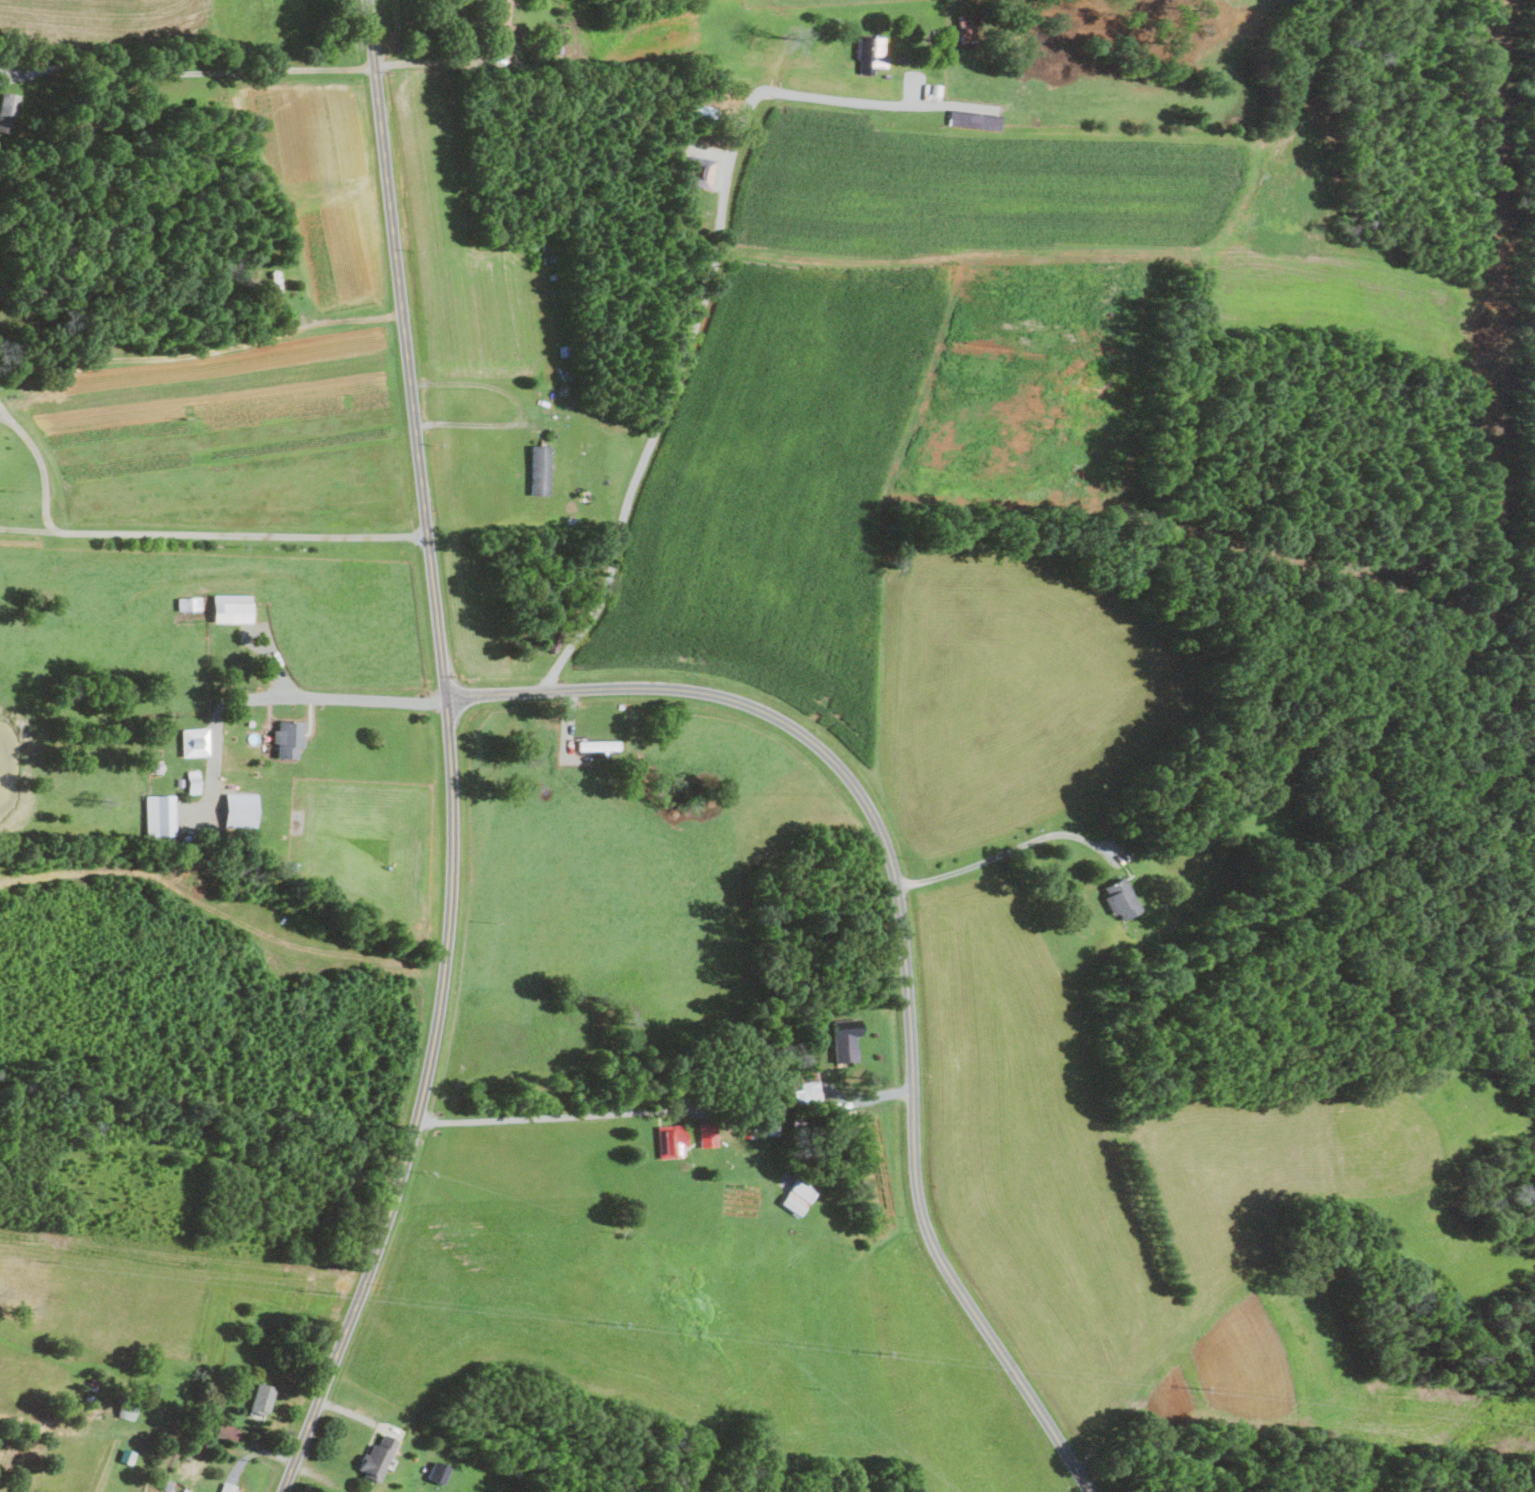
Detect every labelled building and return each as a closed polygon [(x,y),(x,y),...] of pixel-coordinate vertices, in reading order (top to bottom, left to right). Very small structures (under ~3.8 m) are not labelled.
[(961,43),(976,41),(973,12),(958,14),(961,43)] [(883,55),(884,38),(862,37),(861,74),(874,74),(874,68),(887,68),(888,55),(883,55)] [(3,90),(0,104),(0,131),(13,133),(21,94),(3,90)] [(1000,132),(1002,118),(950,110),(948,124),(1000,132)] [(717,159),(697,155),(693,173),(687,172),(685,183),(710,188),(717,159)] [(550,495),(552,445),(532,444),(531,494),(550,495)] [(214,622),(253,622),(252,594),(213,595),(214,622)] [(178,597),(178,610),(201,610),(201,596),(178,597)] [(303,721),(279,721),(278,729),(273,729),(273,743),(277,743),(277,757),(298,758),(298,747),(303,747),(303,721)] [(208,728),(181,729),(182,757),(210,756),(208,728)] [(620,740),(578,741),(578,750),(620,749),(620,740)] [(200,770),(188,771),(189,793),(200,793),(200,770)] [(258,794),(226,793),(225,827),(257,827),(258,794)] [(175,836),(174,795),(146,795),(146,836),(175,836)] [(1141,911),(1125,876),(1104,886),(1108,895),(1106,896),(1118,922),(1141,911)] [(859,1020),(833,1021),(835,1062),(857,1062),(856,1036),(860,1035),(859,1020)] [(819,1102),(818,1081),(801,1082),(801,1090),(796,1090),(796,1103),(819,1102)] [(699,1123),(700,1147),(717,1146),(716,1122),(699,1123)] [(659,1158),(686,1158),(685,1125),(658,1125),(659,1158)] [(788,1192),(780,1205),(801,1218),(818,1190),(797,1178),(788,1192)] [(275,1387),(256,1383),(249,1414),(268,1418),(275,1387)] [(398,1440),(383,1434),(378,1445),(372,1443),(359,1473),(380,1482),(398,1440)] [(429,1479),(445,1484),(450,1466),(435,1461),(429,1479)]
